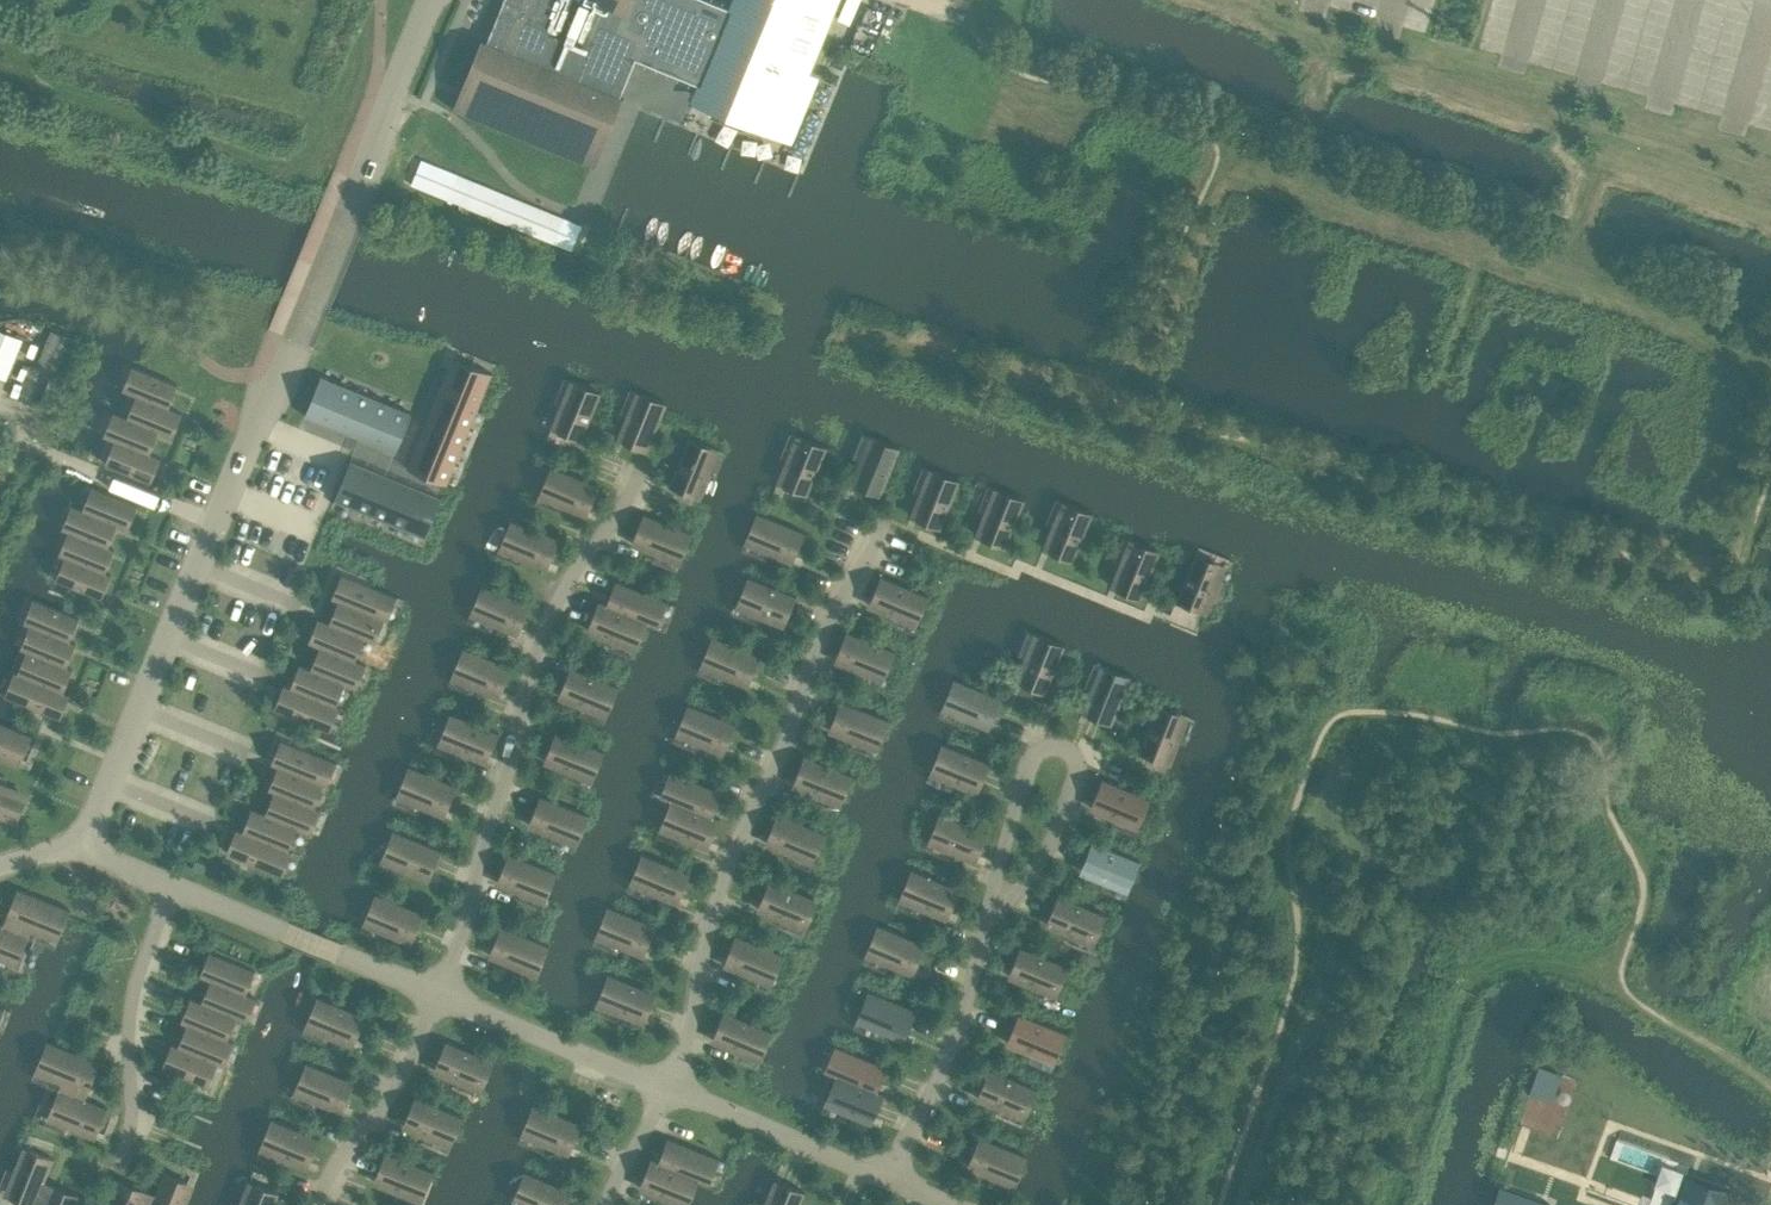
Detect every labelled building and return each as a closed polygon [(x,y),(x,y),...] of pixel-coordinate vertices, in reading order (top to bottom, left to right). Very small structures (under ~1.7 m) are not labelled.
[(459,111),(592,166),(620,96),(634,63),(636,57),(701,84),(696,94),(782,130),(806,72),(819,38),(835,0),(735,0),(732,7),(716,0),(504,0),(487,42),(467,92),(464,98),(459,111)] [(457,175),(446,200),(465,207),(468,198),(504,212),(500,221),(554,243),(564,218),(457,175)] [(6,380),(23,339),(0,330),(0,377),(6,380)] [(52,330),(35,371),(62,381),(78,340),(52,330)] [(437,395),(477,412),(493,373),(453,357),(437,395)] [(126,391),(140,397),(140,396),(166,407),(176,384),(136,367),(126,391)] [(305,415),(323,423),(339,383),(321,375),(305,415)] [(358,390),(339,383),(323,423),(341,430),(358,390)] [(563,420),(558,432),(561,433),(581,442),(600,397),(577,387),(568,408),(562,405),(557,417),(563,420)] [(359,438),(376,398),(358,390),(341,430),(359,438)] [(477,412),(437,395),(429,413),(469,430),(477,412)] [(180,412),(166,407),(140,396),(140,397),(131,419),(130,419),(157,430),(170,436),(180,412)] [(359,438),(377,445),(394,405),(376,398),(359,438)] [(627,416),(623,427),(622,428),(629,431),(624,443),(647,453),(660,421),(666,408),(642,398),(634,419),(627,416)] [(394,405),(377,445),(395,453),(412,413),(394,405)] [(120,414),(117,413),(107,437),(118,441),(148,453),(148,452),(157,430),(130,419),(131,419),(120,414)] [(429,413),(422,431),(462,448),(469,430),(429,413)] [(454,466),(462,448),(422,431),(414,449),(454,466)] [(159,457),(148,452),(148,453),(118,441),(109,464),(149,481),(159,457)] [(787,460),(782,472),(789,474),(784,486),(807,496),(819,467),(826,452),(802,442),(794,462),(787,460)] [(866,463),(860,460),(855,472),(861,475),(856,487),(880,497),(882,490),(898,452),(875,442),(866,463)] [(693,497),(698,485),(704,487),(709,475),(703,473),(711,452),(688,443),(669,487),(693,497)] [(454,466),(414,449),(407,468),(447,484),(454,466)] [(353,507),(369,467),(351,460),(335,500),(353,507)] [(371,515),(387,475),(369,467),(353,507),(371,515)] [(555,468),(545,491),(589,510),(599,487),(555,468)] [(387,475),(371,515),(389,522),(406,482),(387,475)] [(915,505),(921,508),(916,520),(940,529),(957,488),(958,485),(935,475),(926,496),(920,493),(916,504),(915,505)] [(406,482),(389,522),(407,529),(424,490),(406,482)] [(136,504),(96,488),(86,511),(115,523),(115,524),(126,528),(136,504)] [(407,529),(425,537),(439,503),(442,497),(424,490),(407,529)] [(1005,548),(1018,518),(1024,504),(1000,494),(992,515),(985,512),(981,524),(987,527),(982,539),(1005,548)] [(86,511),(75,506),(66,530),(72,533),(72,532),(106,546),(115,524),(115,523),(86,511)] [(1068,508),(1060,528),(1053,526),(1048,538),(1055,540),(1049,552),(1073,562),(1085,534),(1091,518),(1068,508)] [(634,538),(674,555),(678,556),(688,533),(643,514),(634,538)] [(768,553),(780,558),(783,552),(795,557),(805,533),(760,515),(750,538),(771,547),(768,553)] [(559,540),(520,523),(515,521),(505,544),(509,546),(546,561),(550,563),(559,540)] [(72,532),(72,533),(62,556),(69,558),(103,572),(103,571),(112,548),(106,546),(72,532)] [(1121,563),(1116,575),(1122,578),(1117,590),(1140,600),(1159,555),(1136,546),(1135,547),(1127,566),(1121,563)] [(1215,589),(1209,586),(1215,572),(1217,566),(1194,556),(1190,566),(1175,601),(1199,610),(1204,598),(1210,601),(1215,589)] [(59,581),(78,589),(99,598),(109,574),(103,571),(103,572),(69,558),(61,576),(59,581)] [(334,599),(340,601),(380,617),(380,618),(383,619),(393,595),(363,583),(343,575),(334,599)] [(895,610),(915,618),(925,595),(880,576),(871,599),(883,605),(880,611),(892,616),(895,610)] [(796,597),(758,581),(752,578),(742,601),(743,602),(762,610),(760,616),(772,621),(774,615),(786,620),(796,597)] [(644,619),(643,620),(654,624),(664,600),(656,597),(620,582),(610,605),(610,606),(644,619)] [(517,627),(520,628),(530,605),(486,586),(476,610),(507,623),(517,627)] [(27,625),(33,627),(67,640),(76,617),(68,614),(36,601),(27,625)] [(371,641),(380,618),(380,617),(340,601),(331,623),(331,624),(360,636),(371,641)] [(610,606),(610,605),(599,601),(590,624),(602,629),(599,635),(611,640),(614,634),(634,642),(643,620),(644,619),(610,606)] [(331,624),(331,623),(320,619),(310,643),(321,647),(350,659),(351,658),(360,636),(331,624)] [(73,642),(67,640),(33,627),(23,650),(30,652),(64,666),(64,665),(73,642)] [(846,632),(837,656),(882,673),(891,650),(846,632)] [(728,670),(751,680),(761,657),(716,638),(706,661),(728,670)] [(1031,659),(1025,657),(1020,668),(1026,671),(1021,683),(1044,693),(1060,655),(1063,649),(1040,639),(1031,659)] [(352,687),(362,663),(351,658),(350,659),(321,647),(312,669),(312,670),(341,682),(352,687)] [(457,673),(498,690),(501,691),(511,668),(467,649),(457,673)] [(61,691),(70,668),(64,665),(64,666),(30,652),(21,675),(20,675),(61,691)] [(332,705),(332,704),(341,682),(312,670),(312,669),(301,665),(292,688),(332,705)] [(570,702),(582,707),(585,701),(605,709),(615,686),(608,683),(571,667),(561,691),(573,696),(570,702)] [(1123,696),(1130,681),(1106,671),(1088,716),(1111,725),(1123,696)] [(20,675),(21,675),(17,673),(8,697),(37,709),(57,717),(67,693),(61,691),(20,675)] [(973,687),(957,680),(947,703),(988,720),(992,722),(1001,698),(973,687)] [(335,706),(332,704),(332,705),(292,688),(286,685),(276,709),(310,723),(325,729),(328,723),(335,706)] [(840,701),(831,724),(876,742),(885,718),(840,701)] [(691,705),(681,728),(725,747),(735,723),(691,705)] [(1158,761),(1161,762),(1166,750),(1173,753),(1178,741),(1171,738),(1180,718),(1157,708),(1138,752),(1158,761)] [(499,734),(454,715),(444,739),(445,739),(465,747),(462,754),(474,758),(477,752),(485,756),(489,757),(499,734)] [(27,734),(0,723),(0,749),(22,758),(31,735),(27,734)] [(568,772),(571,766),(589,774),(591,774),(601,751),(598,750),(556,733),(547,756),(559,761),(556,767),(568,772)] [(274,765),(280,768),(280,767),(320,784),(323,785),(333,762),(303,749),(283,741),(274,765)] [(965,787),(968,780),(980,786),(990,762),(950,746),(945,744),(936,767),(956,776),(953,782),(965,787)] [(848,773),(842,770),(804,755),(794,778),(806,783),(804,790),(816,794),(818,788),(837,796),(839,796),(848,773)] [(311,806),(320,784),(280,767),(280,768),(270,791),(276,793),(276,792),(311,807),(311,806)] [(457,787),(412,769),(402,792),(444,809),(447,811),(457,787)] [(708,812),(718,789),(673,771),(663,795),(674,800),(675,799),(708,813),(708,812)] [(1103,778),(1093,802),(1105,807),(1102,813),(1114,818),(1117,812),(1137,820),(1147,797),(1103,778)] [(15,823),(24,801),(15,797),(18,790),(3,784),(1,791),(0,791),(0,816),(15,823)] [(276,792),(276,793),(267,815),(294,826),(294,827),(307,832),(317,808),(311,806),(311,807),(276,792)] [(541,796),(531,820),(575,838),(585,815),(583,814),(541,796)] [(673,802),(665,823),(686,831),(683,837),(695,842),(697,836),(710,841),(719,817),(708,812),(708,813),(675,799),(674,800),(673,802)] [(267,815),(254,810),(244,832),(244,833),(284,849),(285,849),(294,827),(294,826),(267,815)] [(811,855),(821,831),(777,813),(767,836),(811,855)] [(934,837),(978,855),(988,832),(944,813),(934,837)] [(229,854),(278,874),(288,850),(285,849),(284,849),(244,833),(244,832),(238,830),(229,854)] [(429,873),(432,875),(442,851),(398,833),(388,856),(389,857),(429,873)] [(1092,842),(1082,865),(1094,870),(1092,876),(1104,881),(1106,875),(1127,884),(1136,860),(1092,842)] [(543,896),(553,873),(550,872),(508,854),(499,878),(533,892),(543,896)] [(653,893),(665,898),(668,891),(680,896),(690,873),(645,854),(636,878),(656,886),(653,893)] [(195,861),(192,869),(202,873),(206,865),(195,861)] [(959,889),(915,870),(905,894),(925,902),(923,909),(934,914),(937,907),(949,912),(959,889)] [(803,921),(813,897),(769,879),(759,902),(771,907),(768,913),(780,918),(783,912),(803,921)] [(57,932),(67,908),(22,890),(13,913),(14,914),(9,926),(0,923),(0,950),(16,957),(26,933),(25,933),(30,920),(57,932)] [(366,916),(372,919),(407,933),(410,935),(420,911),(381,895),(376,893),(366,916)] [(1069,935),(1072,928),(1092,937),(1102,913),(1058,895),(1048,918),(1060,923),(1057,930),(1069,935)] [(611,907),(601,930),(646,949),(656,926),(619,910),(611,907)] [(925,944),(891,930),(881,926),(871,949),(876,951),(912,966),(915,968),(925,944)] [(545,945),(522,936),(501,927),(491,950),(532,967),(535,969),(545,945)] [(735,935),(726,958),(770,976),(780,953),(735,935)] [(1032,986),(1034,980),(1055,989),(1065,965),(1020,947),(1010,970),(1022,975),(1020,981),(1032,986)] [(242,992),(242,991),(251,968),(211,952),(201,976),(212,980),(213,980),(242,992)] [(618,977),(612,974),(602,997),(622,1006),(620,1012),(632,1017),(634,1011),(646,1016),(656,993),(618,977)] [(232,1014),(232,1015),(243,1019),(253,996),(242,991),(242,992),(213,980),(212,980),(203,1002),(203,1003),(232,1014)] [(871,992),(862,1015),(906,1034),(916,1010),(871,992)] [(321,997),(320,996),(310,1020),(312,1021),(331,1028),(328,1035),(340,1040),(343,1033),(355,1038),(365,1015),(321,997)] [(223,1037),(232,1015),(232,1014),(203,1003),(203,1002),(192,998),(183,1021),(189,1024),(223,1037)] [(724,1010),(714,1034),(726,1039),(724,1045),(735,1050),(738,1044),(758,1052),(768,1029),(767,1029),(724,1010)] [(1018,1013),(1008,1036),(1020,1041),(1018,1048),(1030,1053),(1032,1046),(1053,1055),(1063,1032),(1018,1013)] [(214,1060),(213,1061),(220,1063),(229,1039),(223,1037),(189,1024),(180,1046),(214,1060)] [(445,1040),(435,1063),(438,1065),(447,1068),(444,1075),(456,1080),(459,1073),(474,1080),(479,1082),(489,1059),(486,1057),(445,1040)] [(41,1066),(50,1070),(69,1077),(64,1090),(62,1089),(53,1113),(97,1131),(107,1107),(84,1098),(79,1096),(84,1084),(85,1084),(95,1060),(65,1048),(51,1042),(41,1066)] [(180,1046),(174,1044),(164,1067),(204,1084),(213,1061),(214,1060),(180,1046)] [(828,1071),(839,1075),(873,1088),(882,1065),(839,1047),(838,1047),(828,1071)] [(300,1086),(344,1104),(354,1081),(310,1062),(300,1086)] [(1539,1066),(1529,1093),(1552,1101),(1562,1074),(1539,1066)] [(989,1069),(979,1092),(991,1097),(988,1104),(1000,1109),(1003,1102),(1023,1111),(1033,1087),(989,1069)] [(859,1118),(862,1111),(874,1116),(884,1092),(873,1088),(839,1075),(838,1077),(830,1098),(850,1106),(848,1113),(859,1118)] [(404,1119),(416,1124),(413,1131),(425,1136),(428,1129),(448,1138),(458,1114),(457,1114),(414,1096),(404,1119)] [(528,1129),(571,1147),(581,1124),(538,1106),(537,1105),(527,1128),(528,1129)] [(283,1157),(295,1162),(297,1156),(306,1159),(309,1161),(319,1137),(275,1119),(265,1142),(266,1142),(285,1151),(283,1157)] [(1014,1179),(1023,1156),(1018,1153),(979,1137),(969,1160),(1008,1176),(1014,1179)] [(694,1174),(694,1175),(705,1179),(715,1155),(670,1138),(661,1161),(694,1174)] [(79,1200),(55,1191),(55,1192),(43,1187),(45,1182),(54,1159),(30,1149),(20,1173),(12,1194),(36,1204),(36,1202),(42,1204),(77,1204),(79,1200)] [(385,1152),(376,1175),(388,1180),(386,1186),(397,1191),(400,1185),(421,1193),(430,1170),(429,1169),(385,1152)] [(653,1185),(650,1192),(662,1196),(665,1190),(685,1198),(694,1175),(694,1174),(661,1161),(650,1157),(640,1181),(653,1185)] [(184,1180),(163,1172),(154,1194),(151,1199),(139,1194),(140,1193),(116,1183),(107,1204),(177,1204),(187,1181),(184,1180)] [(572,1191),(529,1173),(527,1172),(518,1196),(519,1196),(538,1204),(566,1204),(572,1191)] [(1672,1204),(1723,1204),(1729,1189),(1684,1173),(1672,1204)] [(770,1191),(765,1203),(770,1204),(799,1204),(805,1191),(782,1181),(777,1194),(770,1191)] [(279,1192),(255,1183),(250,1195),(244,1192),(239,1204),(241,1204),(273,1204),(279,1192)]
